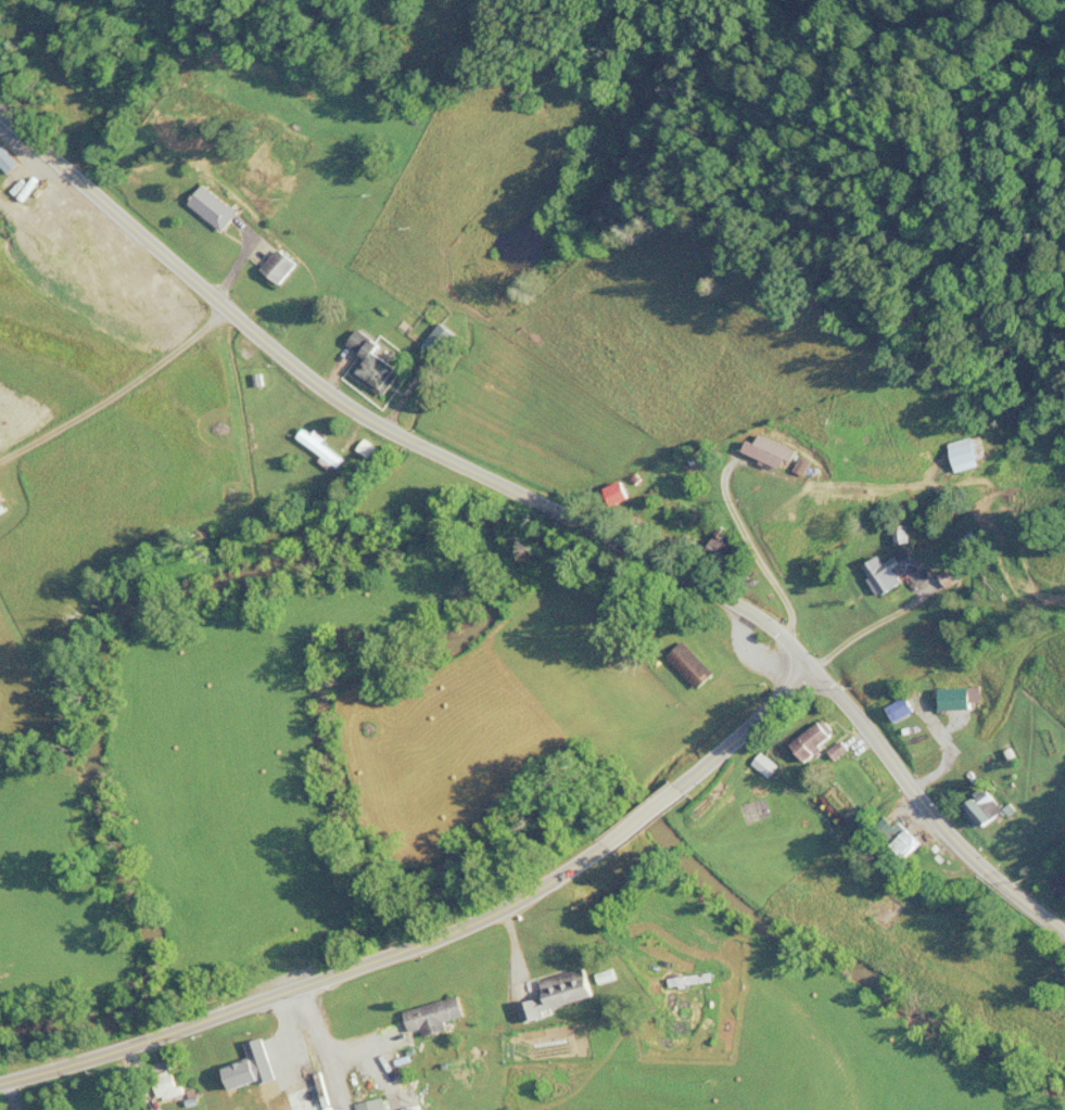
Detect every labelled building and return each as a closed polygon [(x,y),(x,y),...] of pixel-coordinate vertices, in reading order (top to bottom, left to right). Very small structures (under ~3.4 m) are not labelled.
[(21,166),(1,144),(0,145),(0,164),(10,175),(21,166)] [(228,233),(242,213),(205,187),(191,208),(228,233)] [(301,265),(281,250),(265,272),(284,287),(301,265)] [(357,380),(385,398),(402,371),(382,359),(388,349),(358,330),(348,346),(370,360),(357,380)] [(345,461),(323,445),(327,438),(317,431),(313,437),(304,431),(297,441),(338,471),(345,461)] [(788,473),(797,453),(757,434),(747,454),(788,473)] [(358,451),(368,460),(376,451),(365,442),(358,451)] [(990,460),(984,442),(954,452),(960,470),(990,460)] [(631,500),(623,482),(608,489),(615,507),(631,500)] [(8,502),(0,487),(0,506),(8,502)] [(968,554),(979,545),(970,534),(959,543),(968,554)] [(737,549),(717,539),(710,554),(729,564),(737,549)] [(865,567),(883,599),(897,590),(894,585),(920,569),(908,550),(885,564),(881,557),(865,567)] [(700,689),(715,674),(684,642),(668,658),(700,689)] [(808,763),(840,741),(826,722),(794,744),(808,763)] [(975,825),(1001,822),(997,792),(971,795),(975,825)] [(928,844),(905,822),(890,838),(913,859),(928,844)] [(1055,886),(1064,894),(1064,874),(1055,886)] [(597,1002),(589,971),(514,989),(521,1020),(597,1002)] [(714,983),(712,972),(668,981),(670,992),(714,983)] [(449,1032),(446,1022),(467,1017),(462,998),(406,1012),(411,1033),(422,1031),(424,1038),(449,1032)] [(332,1087),(324,1062),(316,1065),(325,1089),(332,1087)] [(152,1079),(161,1104),(184,1095),(175,1071),(152,1079)] [(236,1109),(248,1109),(255,1107),(250,1095),(232,1102),(236,1109)] [(357,1109),(386,1109),(383,1099),(356,1106),(357,1109)]
